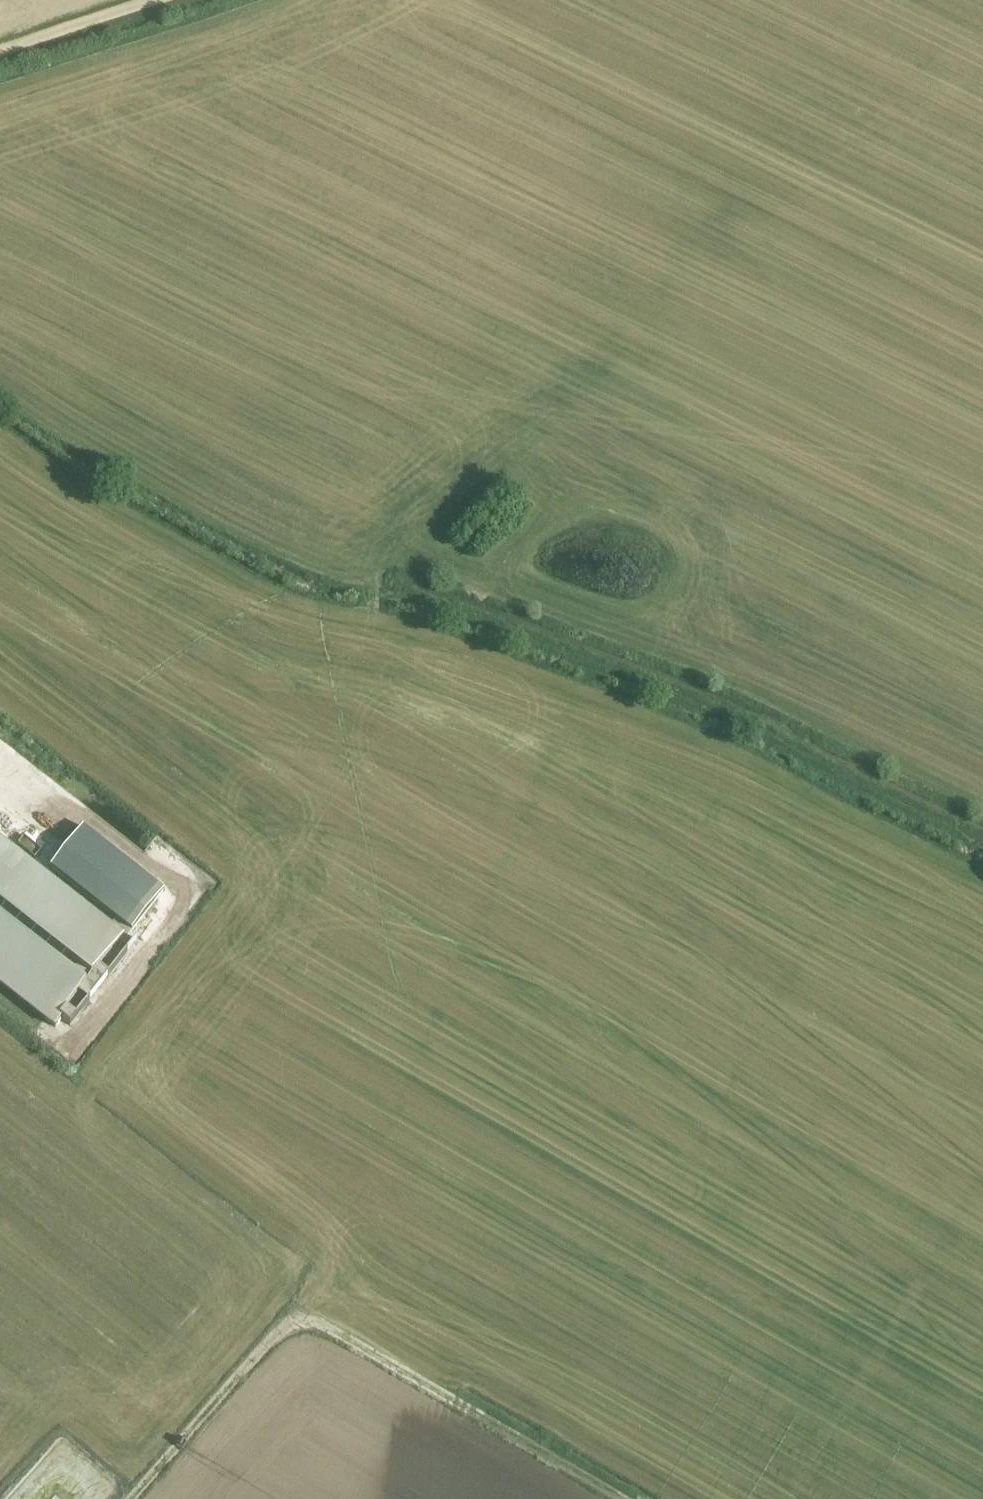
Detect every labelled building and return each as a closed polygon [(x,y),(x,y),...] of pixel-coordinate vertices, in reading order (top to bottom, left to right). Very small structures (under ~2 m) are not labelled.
[(84,825),(51,867),(110,914),(131,931),(137,924),(165,889),(84,825)] [(56,1028),(56,1027),(62,1019),(64,1021),(71,1026),(71,1025),(90,1000),(109,977),(128,953),(133,946),(125,940),(123,938),(125,935),(111,925),(0,837),(0,984),(56,1028)]
